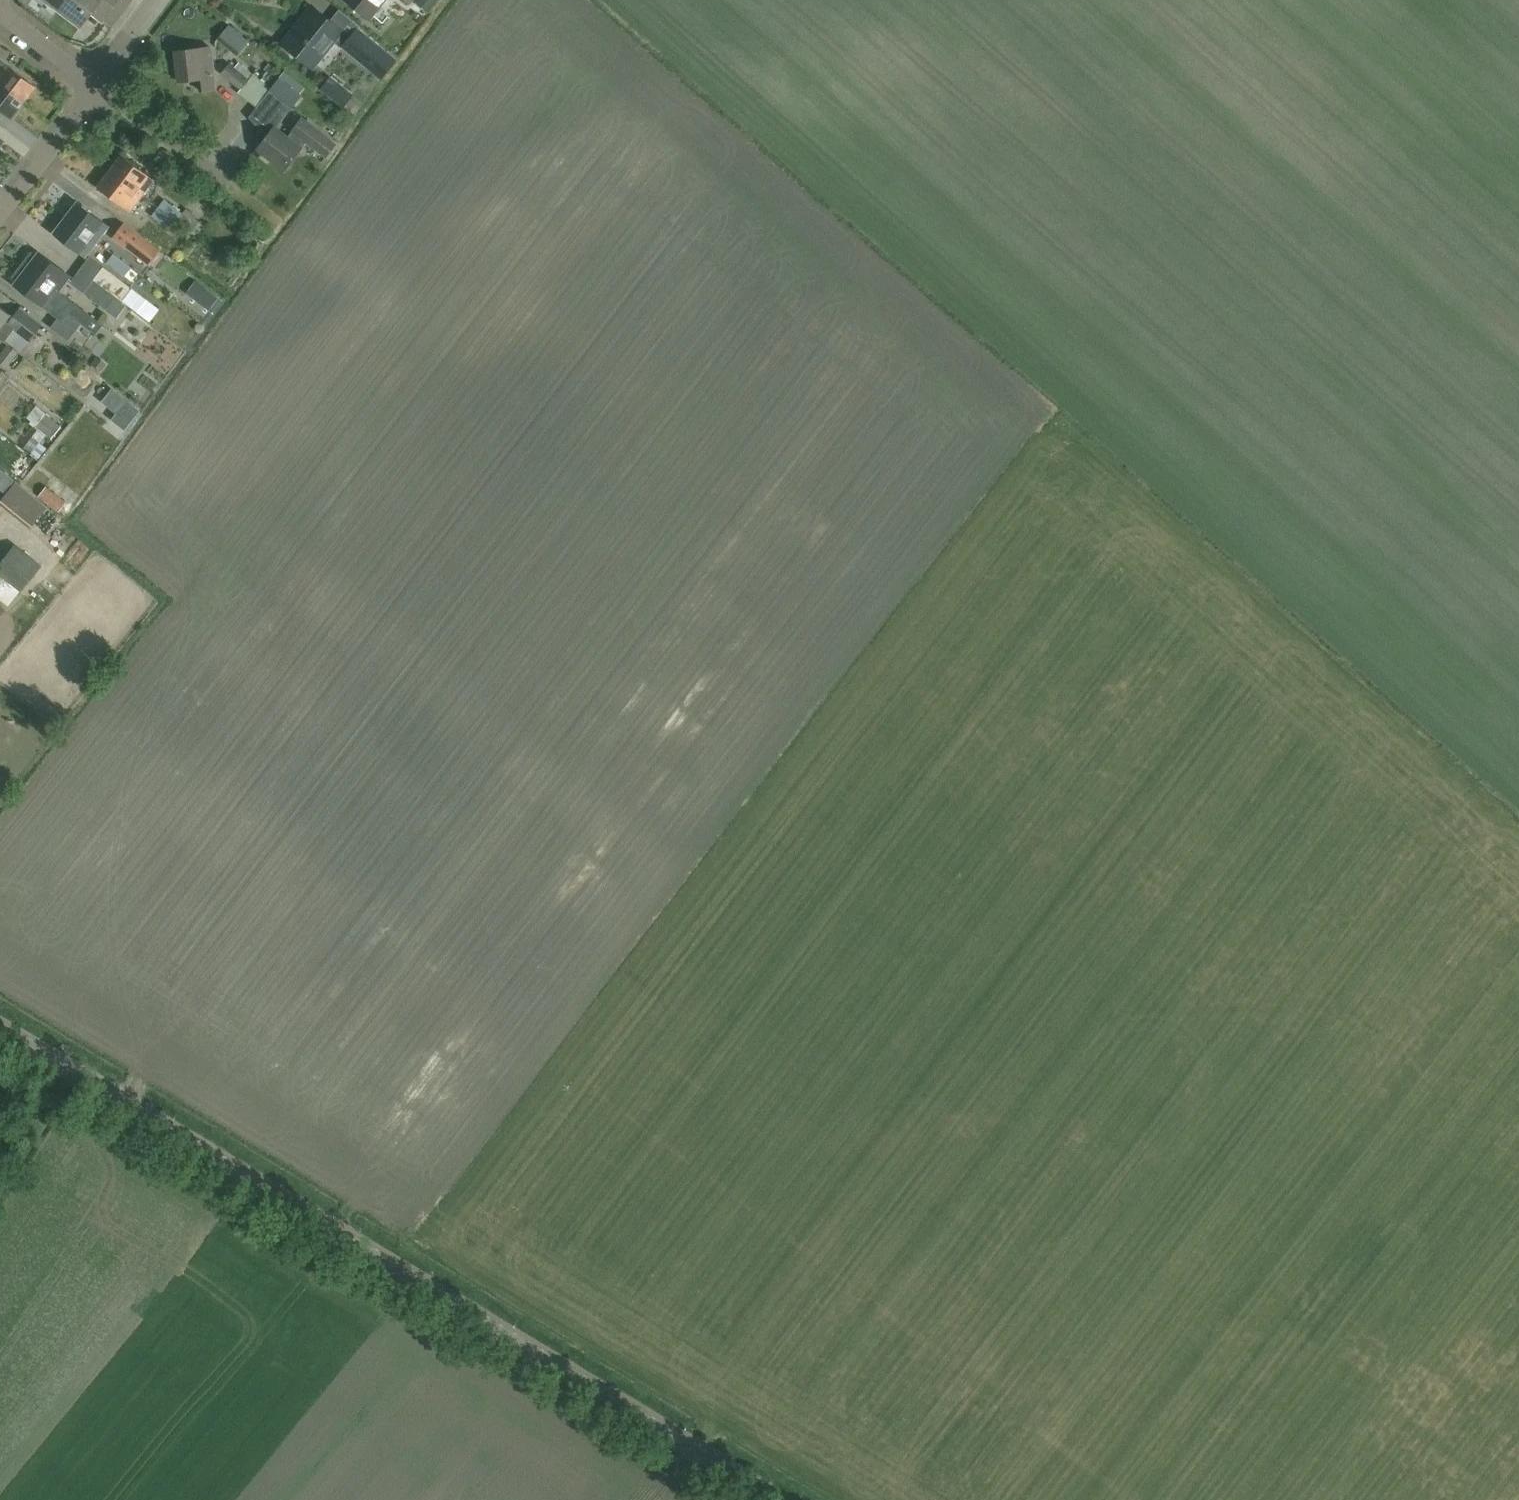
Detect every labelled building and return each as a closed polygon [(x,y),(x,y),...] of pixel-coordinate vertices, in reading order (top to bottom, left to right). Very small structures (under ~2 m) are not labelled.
[(67,0),(46,0),(60,10),(67,0)] [(60,10),(81,27),(92,13),(103,22),(105,20),(114,26),(134,0),(67,0),(60,10)] [(371,18),(386,0),(349,0),(371,18)] [(351,37),(315,7),(297,29),(295,28),(283,43),(311,66),(329,45),(332,47),(338,39),(345,44),(343,46),(381,78),(396,60),(358,29),(351,37)] [(216,90),(211,47),(176,51),(180,82),(200,79),(201,91),(216,90)] [(250,57),(244,52),(233,65),(230,63),(223,73),(244,89),(241,93),(257,106),(271,88),(254,76),(251,79),(240,70),(250,57)] [(24,102),(36,86),(0,58),(0,85),(24,102)] [(344,86),(331,76),(316,96),(330,107),(335,101),(343,108),(348,101),(338,93),(344,86)] [(0,85),(0,109),(11,118),(24,102),(0,85)] [(294,106),(272,89),(249,118),(270,135),(259,149),(285,169),(307,141),(327,157),(337,145),(308,122),(299,134),(295,131),(289,139),(276,129),(294,106)] [(123,156),(111,172),(144,197),(156,181),(123,156)] [(144,197),(111,172),(99,187),(132,212),(144,197)] [(185,212),(167,198),(154,215),(172,229),(178,221),(187,228),(198,215),(189,208),(185,212)] [(78,203),(66,218),(99,243),(111,228),(78,203)] [(87,259),(99,243),(66,218),(55,233),(87,259)] [(166,254),(126,223),(114,238),(149,265),(152,261),(157,266),(166,254)] [(23,265),(59,293),(71,278),(39,253),(38,255),(33,253),(23,265)] [(138,272),(115,254),(109,262),(132,280),(138,272)] [(92,257),(81,270),(115,296),(116,295),(122,301),(132,288),(92,257)] [(59,293),(23,265),(13,278),(17,282),(15,284),(63,322),(69,313),(96,334),(102,327),(59,293)] [(105,309),(115,296),(81,270),(71,283),(105,309)] [(196,280),(188,292),(197,298),(205,286),(196,280)] [(20,352),(21,352),(7,341),(15,330),(30,341),(43,324),(22,308),(15,317),(11,314),(0,305),(0,337),(20,352)] [(10,345),(0,358),(0,362),(8,368),(20,352),(0,337),(0,338),(10,345)] [(116,388),(104,402),(130,422),(142,408),(116,388)] [(52,418),(42,429),(53,438),(63,427),(52,418)] [(40,434),(29,448),(43,459),(54,446),(40,434)] [(15,446),(8,455),(24,467),(31,458),(15,446)] [(6,491),(16,478),(0,467),(0,486),(6,491)] [(17,482),(1,502),(31,526),(47,506),(17,482)] [(46,485),(40,494),(61,509),(67,501),(46,485)] [(0,563),(0,570),(22,587),(40,566),(14,545),(0,563)]
